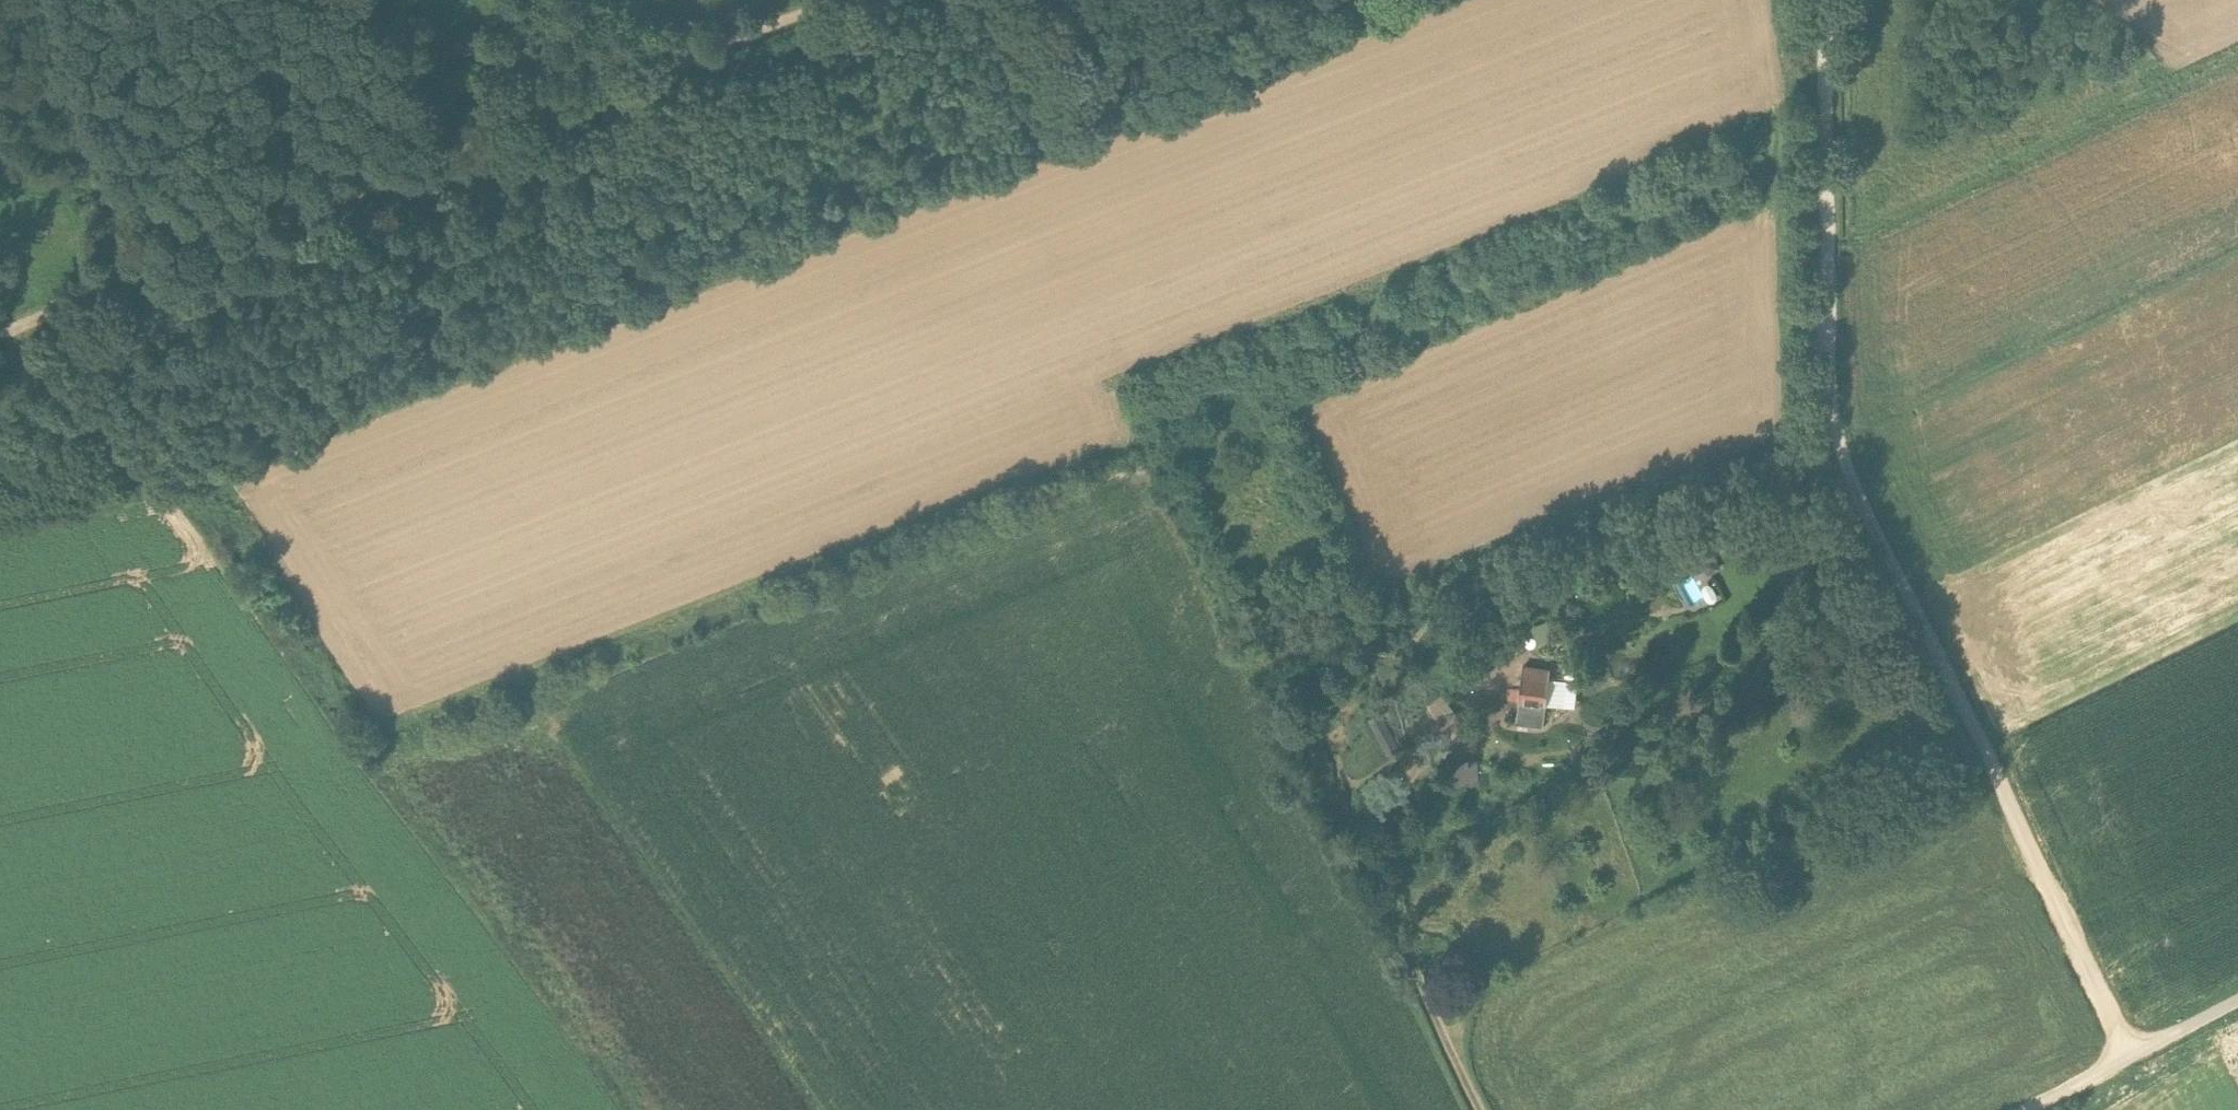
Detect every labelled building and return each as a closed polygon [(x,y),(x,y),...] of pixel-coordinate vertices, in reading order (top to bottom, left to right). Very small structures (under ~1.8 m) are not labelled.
[(1703,595),(1696,583),(1724,567),(1715,552),(1677,575),(1692,601),(1703,595)] [(1545,705),(1562,705),(1565,679),(1522,674),(1520,689),(1507,687),(1506,700),(1527,703),(1526,714),(1544,716),(1545,705)]
